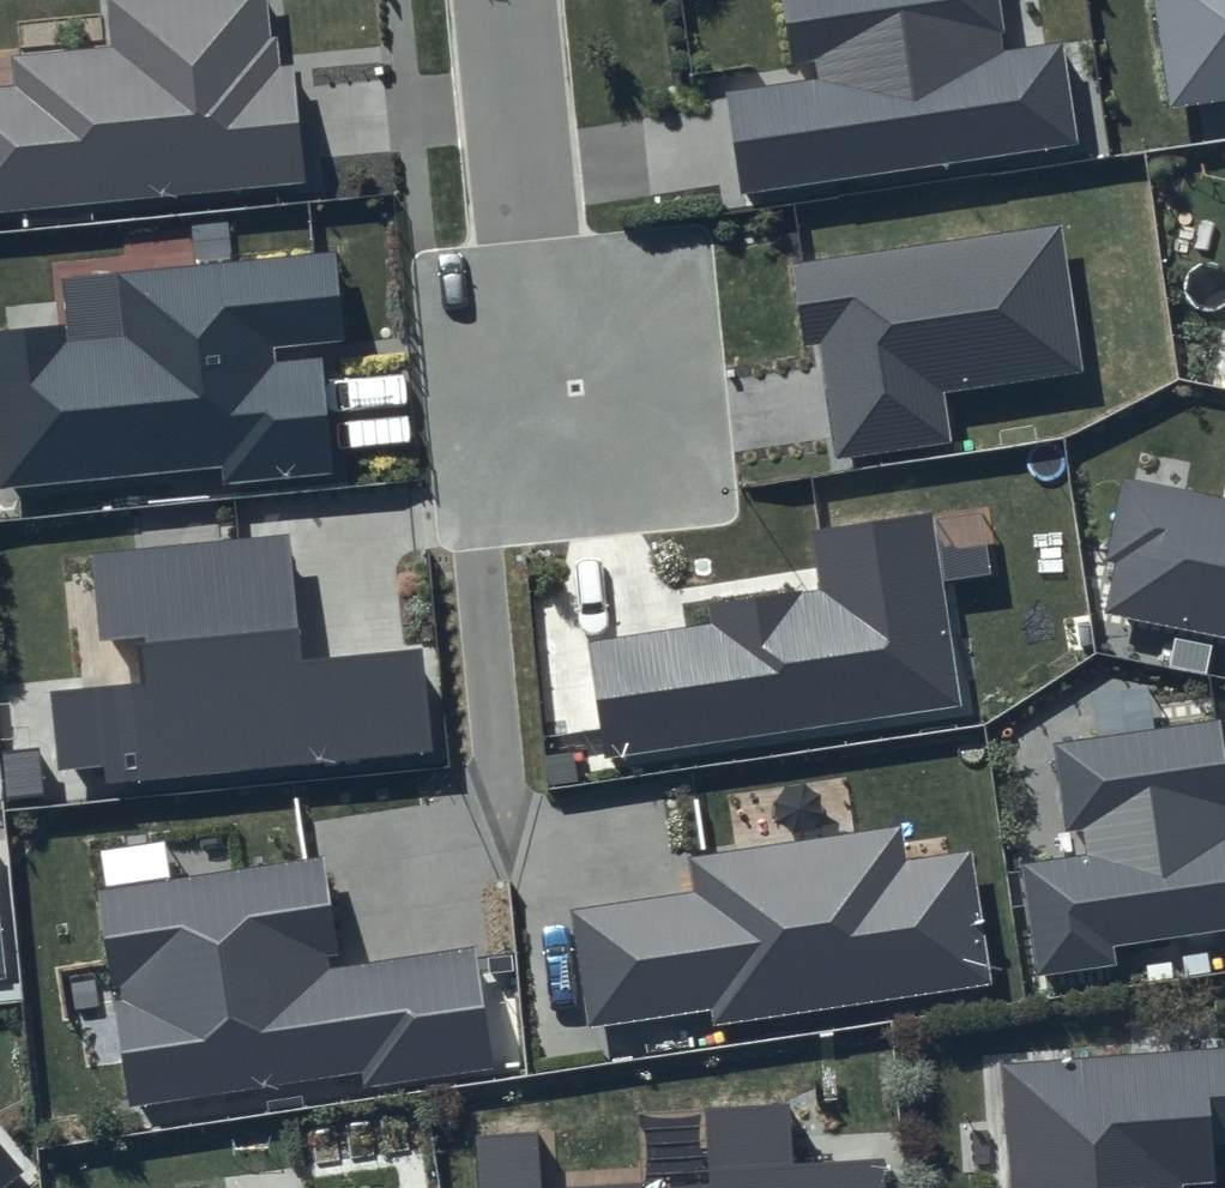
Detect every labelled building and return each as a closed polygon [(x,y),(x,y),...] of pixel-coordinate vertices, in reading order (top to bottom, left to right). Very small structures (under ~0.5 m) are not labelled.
[(113,48),(11,58),(13,88),(0,89),(0,213),(306,183),(294,65),(279,67),(276,37),(269,38),(266,0),(108,0),(113,48)] [(791,63),(815,60),(817,77),(725,92),(740,192),(1078,142),(1062,44),(1008,51),(1000,0),(781,0),(791,63)] [(1169,107),(1224,98),(1224,0),(1153,0),(1169,107)] [(1061,223),(793,265),(804,347),(820,346),(834,458),(951,440),(945,394),(1084,372),(1061,223)] [(64,324),(0,331),(0,488),(221,467),(223,483),(332,473),(319,344),(342,342),(333,251),(118,274),(125,337),(66,343),(64,324)] [(1123,478),(1106,558),(1119,561),(1107,613),(1224,637),(1224,498),(1123,478)] [(709,624),(587,642),(604,758),(960,706),(932,514),(811,532),(819,592),(707,609),(709,624)] [(288,535),(90,555),(98,642),(143,637),(149,683),(52,693),(58,770),(105,766),(106,782),(433,750),(422,649),(299,661),(288,535)] [(1054,744),(1067,829),(1086,826),(1090,856),(1022,864),(1036,977),(1116,964),(1113,947),(1224,929),(1224,766),(1218,720),(1054,744)] [(696,890),(569,910),(586,1027),(712,1010),(715,1025),(994,984),(974,851),(907,861),(901,826),(691,857),(696,890)] [(321,856),(99,890),(128,1105),(361,1071),(364,1088),(493,1069),(471,947),(339,968),(321,856)] [(1001,1066),(1009,1187),(1184,1187),(1184,1185),(1216,1183),(1212,1146),(1224,1144),(1224,1048),(1001,1066)] [(884,1159),(790,1164),(786,1102),(705,1109),(709,1180),(685,1182),(685,1187),(886,1187),(884,1159)] [(475,1135),(478,1187),(539,1187),(537,1131),(475,1135)] [(23,1171),(0,1145),(0,1187),(3,1187),(23,1171)]
